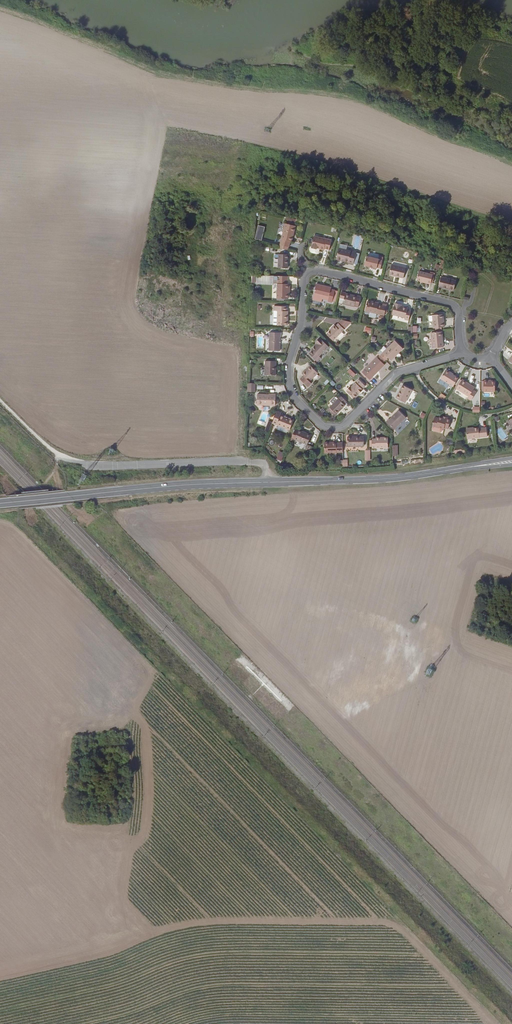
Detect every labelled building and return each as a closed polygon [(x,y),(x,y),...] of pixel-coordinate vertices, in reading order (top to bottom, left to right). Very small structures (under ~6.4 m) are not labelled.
[(279,245),(288,247),(290,242),(291,242),(293,236),(291,236),(292,234),(293,234),(295,227),(284,224),(279,245)] [(255,239),(262,240),(264,226),(257,225),(255,239)] [(311,247),(311,248),(316,249),(316,248),(319,249),(323,250),(324,249),(329,250),(331,240),(314,236),(311,247)] [(344,260),(343,261),(347,262),(347,264),(352,265),(355,253),(338,248),(336,259),(341,261),(341,260),(344,260)] [(287,268),(288,255),(278,254),(278,268),(287,268)] [(380,269),(382,261),(378,260),(378,259),(366,256),(364,266),(367,266),(367,267),(372,268),(373,267),(376,268),(380,269)] [(403,278),(405,268),(391,264),(388,275),(403,278)] [(430,284),(432,274),(418,271),(416,280),(430,284)] [(272,284),(272,276),(255,275),(254,283),(254,284),(272,285),(272,284)] [(287,284),(288,276),(272,276),(272,284),(277,284),(276,299),(288,299),(288,293),(288,284),(287,284)] [(453,290),(455,281),(440,277),(438,287),(453,290)] [(331,303),(334,290),(330,289),(331,288),(316,284),(313,294),(313,300),(321,302),(322,299),(327,301),(327,302),(331,303)] [(358,307),(360,297),(356,296),(345,294),(342,304),(354,307),(354,306),(358,307)] [(384,314),(386,307),(386,305),(382,304),(382,305),(378,304),(378,303),(371,301),(370,303),(367,302),(364,311),(384,316),(384,314)] [(407,308),(401,306),(399,306),(399,305),(394,303),(392,315),(404,318),(404,320),(408,321),(411,311),(407,310),(407,308)] [(277,317),(273,317),(273,325),(287,326),(287,311),(286,311),(287,307),(273,306),(273,311),(277,311),(277,317)] [(433,328),(434,328),(441,327),(444,327),(443,314),(432,315),(433,328)] [(334,325),(331,329),(329,331),(326,334),(332,341),(344,329),(338,324),(335,326),(334,325)] [(280,337),(281,333),(269,332),(268,351),(279,351),(280,337)] [(443,347),(442,332),(431,333),(432,348),(443,347)] [(319,356),(328,347),(319,338),(315,343),(316,344),(311,349),(312,350),(308,354),(316,362),(320,358),(319,356)] [(380,356),(385,360),(387,357),(391,361),(402,349),(394,341),(382,353),(383,353),(380,356)] [(382,363),(385,360),(380,356),(377,358),(376,357),(361,372),(369,380),(384,365),(382,363)] [(328,366),(334,359),(331,357),(325,363),(328,366)] [(275,375),(276,361),(265,361),(264,375),(275,375)] [(309,382),(318,373),(310,365),(301,374),(303,376),(299,379),(307,387),(311,383),(309,382)] [(350,367),(347,372),(353,377),(357,373),(350,367)] [(440,379),(453,387),(458,378),(452,375),(445,370),(440,379)] [(350,388),(347,391),(346,392),(354,399),(357,395),(356,394),(358,393),(359,394),(362,390),(361,390),(365,386),(358,379),(350,388)] [(462,380),(461,380),(456,388),(456,389),(468,397),(467,398),(470,400),(476,392),(472,390),(474,387),(462,380)] [(494,392),(494,381),(487,381),(487,380),(483,380),(483,392),(494,392)] [(405,403),(411,390),(402,385),(395,398),(405,403)] [(275,406),(275,394),(271,394),(271,395),(257,394),(257,405),(275,406)] [(343,404),(346,402),(340,396),(327,409),(331,413),(334,416),(336,414),(344,405),(343,404)] [(394,430),(405,418),(398,410),(389,419),(388,419),(386,421),(394,430)] [(281,413),(277,411),(272,423),(289,430),(293,421),(280,415),(281,413)] [(450,419),(446,418),(446,419),(442,418),(439,417),(438,418),(435,417),(432,426),(433,426),(442,429),(443,429),(444,428),(447,429),(450,419)] [(478,428),(473,428),(466,429),(467,439),(487,437),(486,428),(478,429),(478,428)] [(302,433),(302,432),(298,430),(297,431),(294,440),(307,445),(310,436),(302,433)] [(363,446),(363,437),(347,437),(347,447),(363,446)] [(371,439),(371,440),(372,447),(371,448),(387,448),(387,437),(375,437),(375,439),(371,439)] [(342,453),(342,443),(336,443),(336,442),(324,442),(324,453),(336,453),(342,453)]
